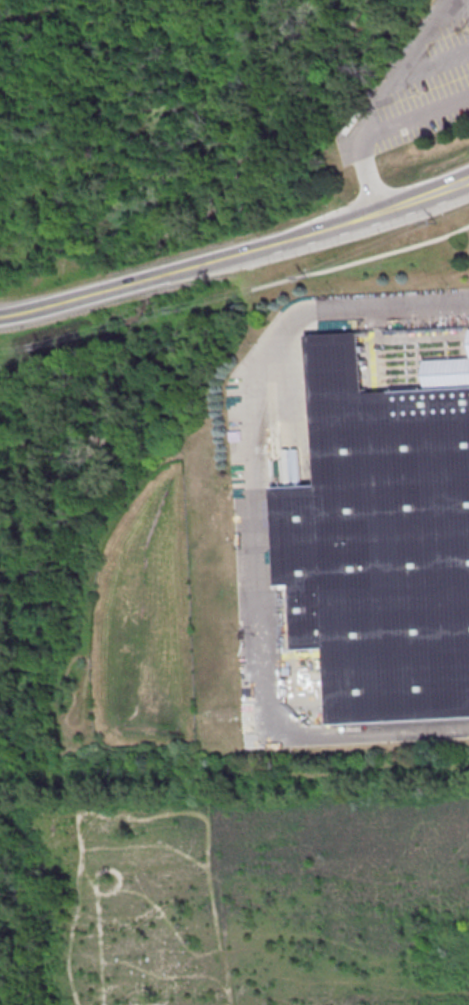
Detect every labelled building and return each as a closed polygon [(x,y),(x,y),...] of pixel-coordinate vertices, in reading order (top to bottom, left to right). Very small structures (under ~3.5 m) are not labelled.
[(362,395),(468,389),(468,717),(327,724),(323,649),(294,650),(291,588),(275,589),(270,489),(315,487),(307,337),(359,335),(362,395)]
